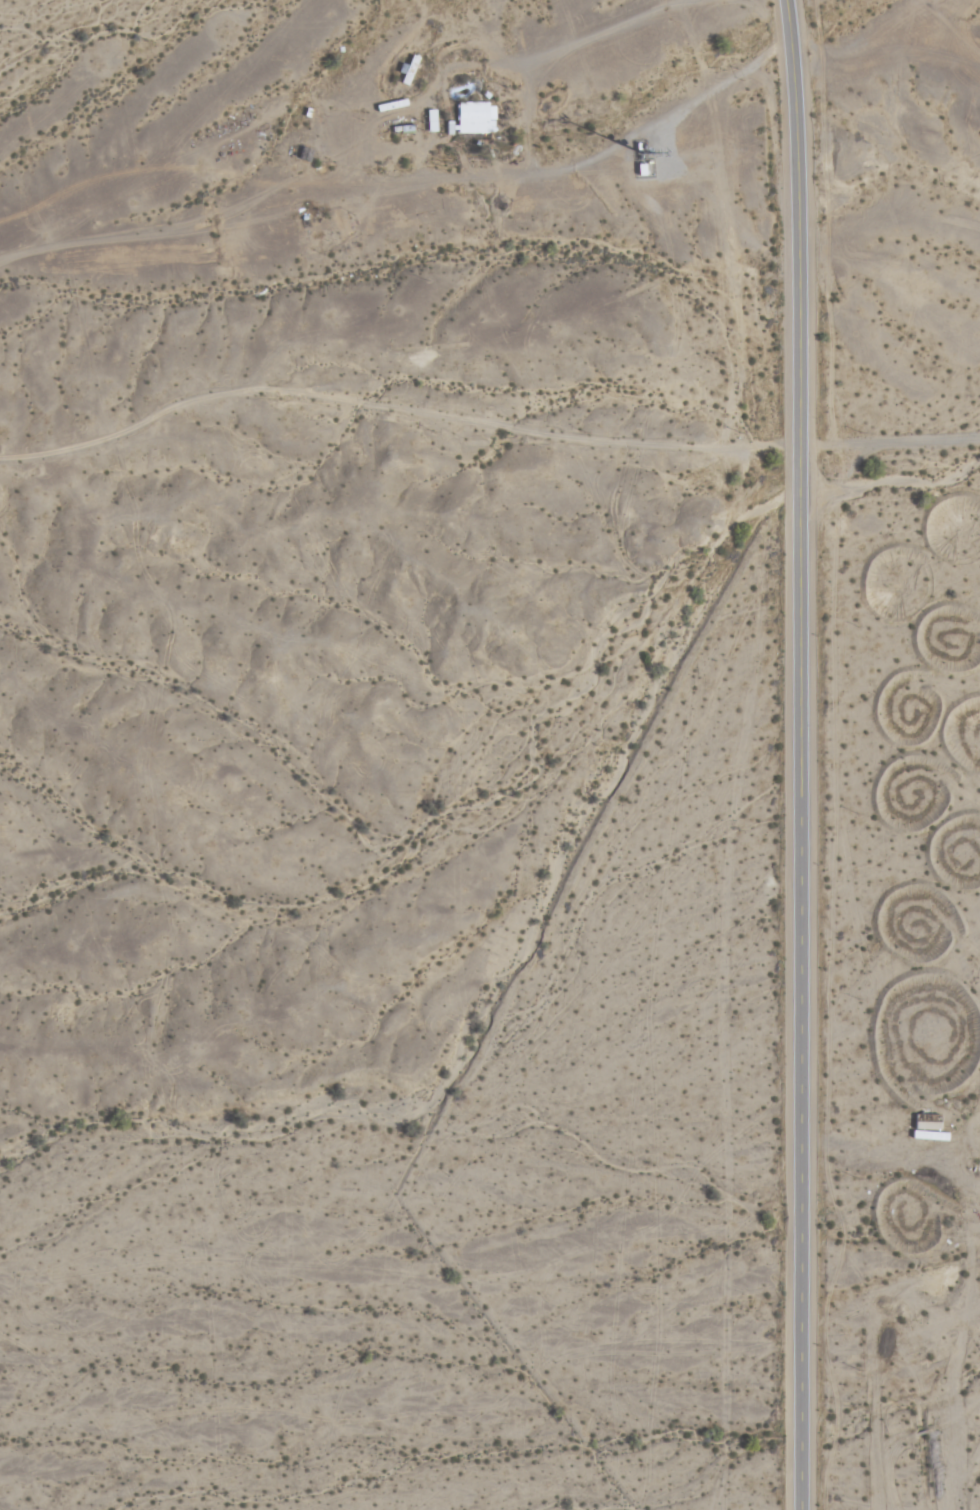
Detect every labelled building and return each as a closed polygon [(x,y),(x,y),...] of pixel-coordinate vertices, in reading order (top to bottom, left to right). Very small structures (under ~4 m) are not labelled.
[(490,102),(457,102),(457,133),(490,133),(490,102)]
